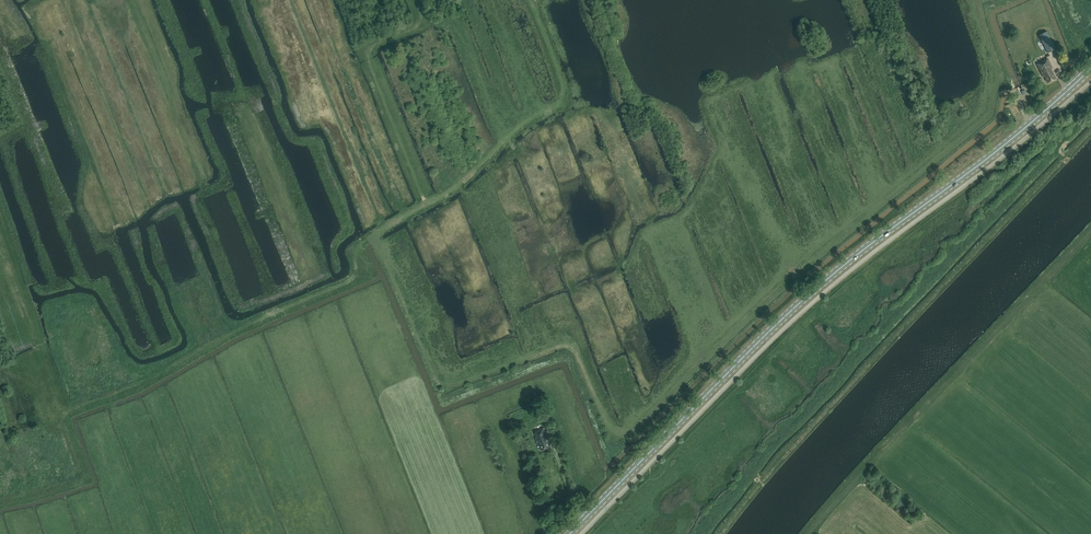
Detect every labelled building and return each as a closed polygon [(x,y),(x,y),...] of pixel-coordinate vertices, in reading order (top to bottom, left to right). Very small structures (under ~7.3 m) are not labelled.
[(1053,41),(1046,45),(1050,53),(1057,50),(1053,41)] [(1055,78),(1051,69),(1052,68),(1048,59),(1037,64),(1044,77),(1045,76),(1048,82),(1055,78)] [(546,425),(550,424),(551,424),(547,413),(542,415),(546,425)] [(550,447),(548,442),(549,441),(544,427),(534,431),(537,437),(535,438),(538,445),(540,445),(542,450),(550,447)]
